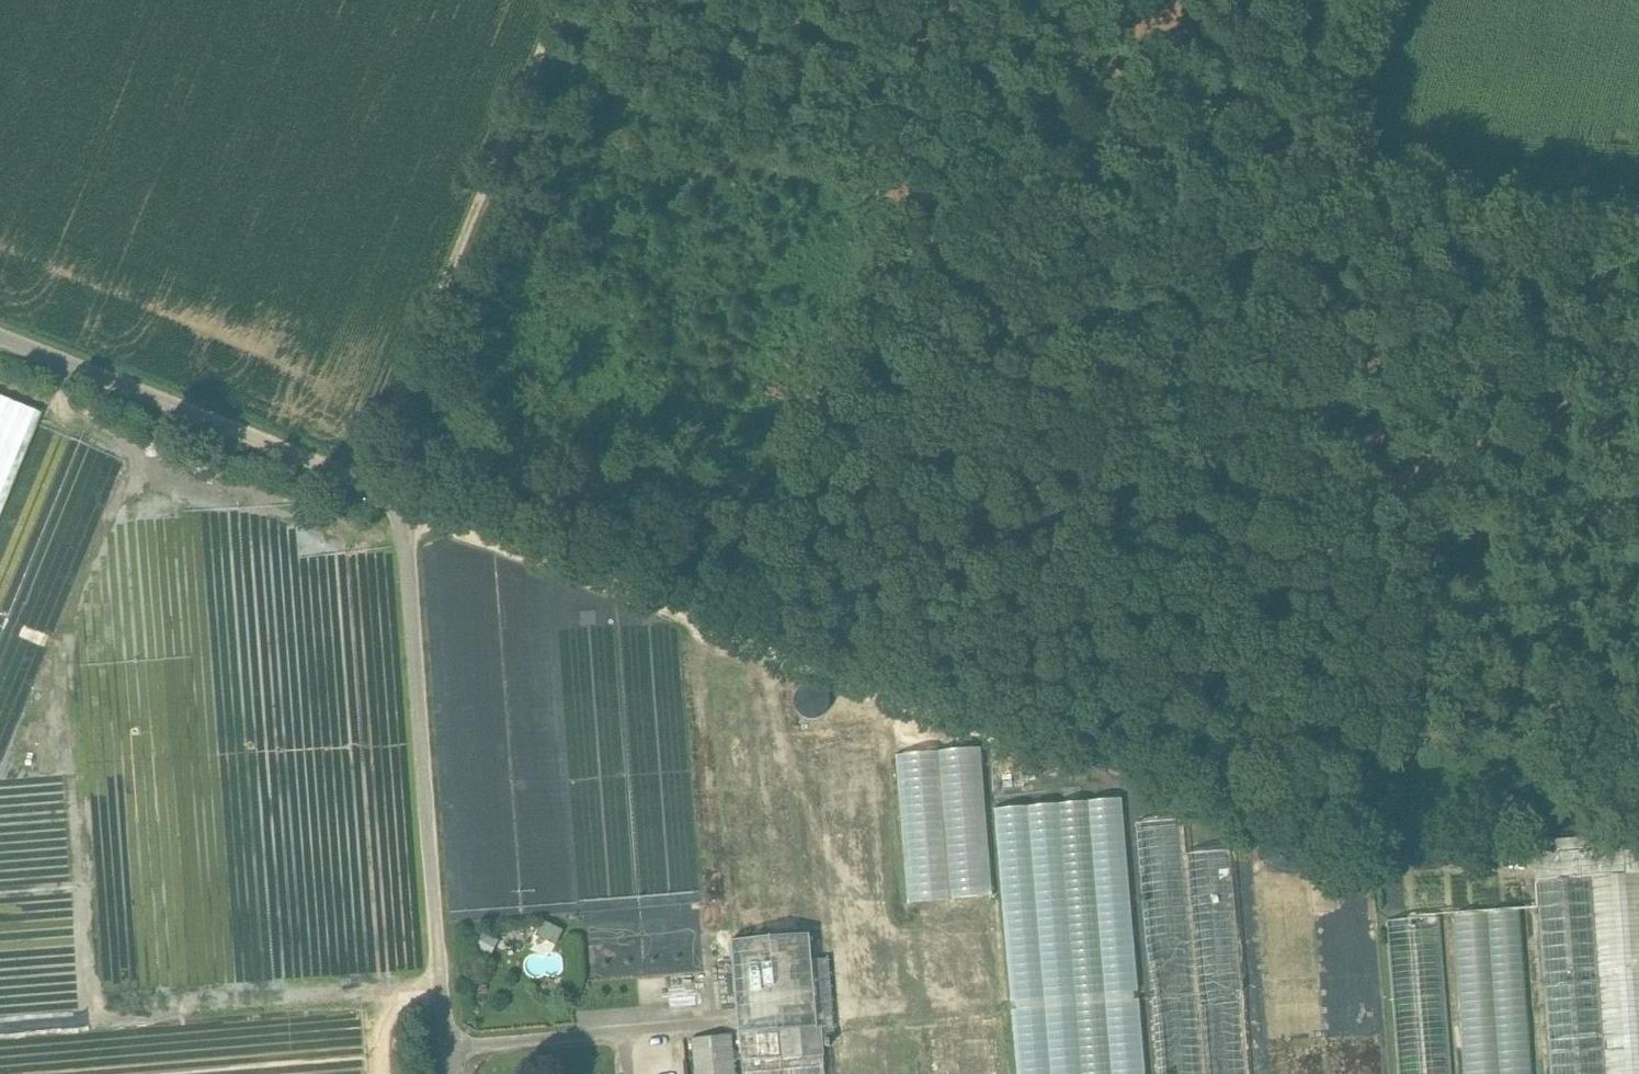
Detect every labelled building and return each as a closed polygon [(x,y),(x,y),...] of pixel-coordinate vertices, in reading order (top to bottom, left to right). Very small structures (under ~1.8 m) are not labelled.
[(42,416),(0,398),(0,516),(42,416)] [(914,905),(990,899),(976,749),(900,756),(914,905)] [(996,810),(1019,1073),(1144,1073),(1119,799),(996,810)] [(1137,825),(1158,1073),(1250,1073),(1231,853),(1176,858),(1173,822),(1137,825)] [(1533,842),(1534,855),(1638,847),(1638,833),(1533,842)] [(1534,855),(1536,883),(1638,874),(1638,847),(1534,855)] [(1536,883),(1551,1073),(1638,1073),(1638,874),(1536,883)] [(1453,915),(1468,1073),(1532,1073),(1517,909),(1453,915)] [(1387,921),(1401,1073),(1452,1073),(1438,917),(1387,921)] [(693,1039),(696,1073),(738,1073),(737,1062),(742,1061),(743,1073),(826,1073),(822,1037),(813,934),(734,941),(745,1053),(735,1054),(734,1036),(693,1039)]
